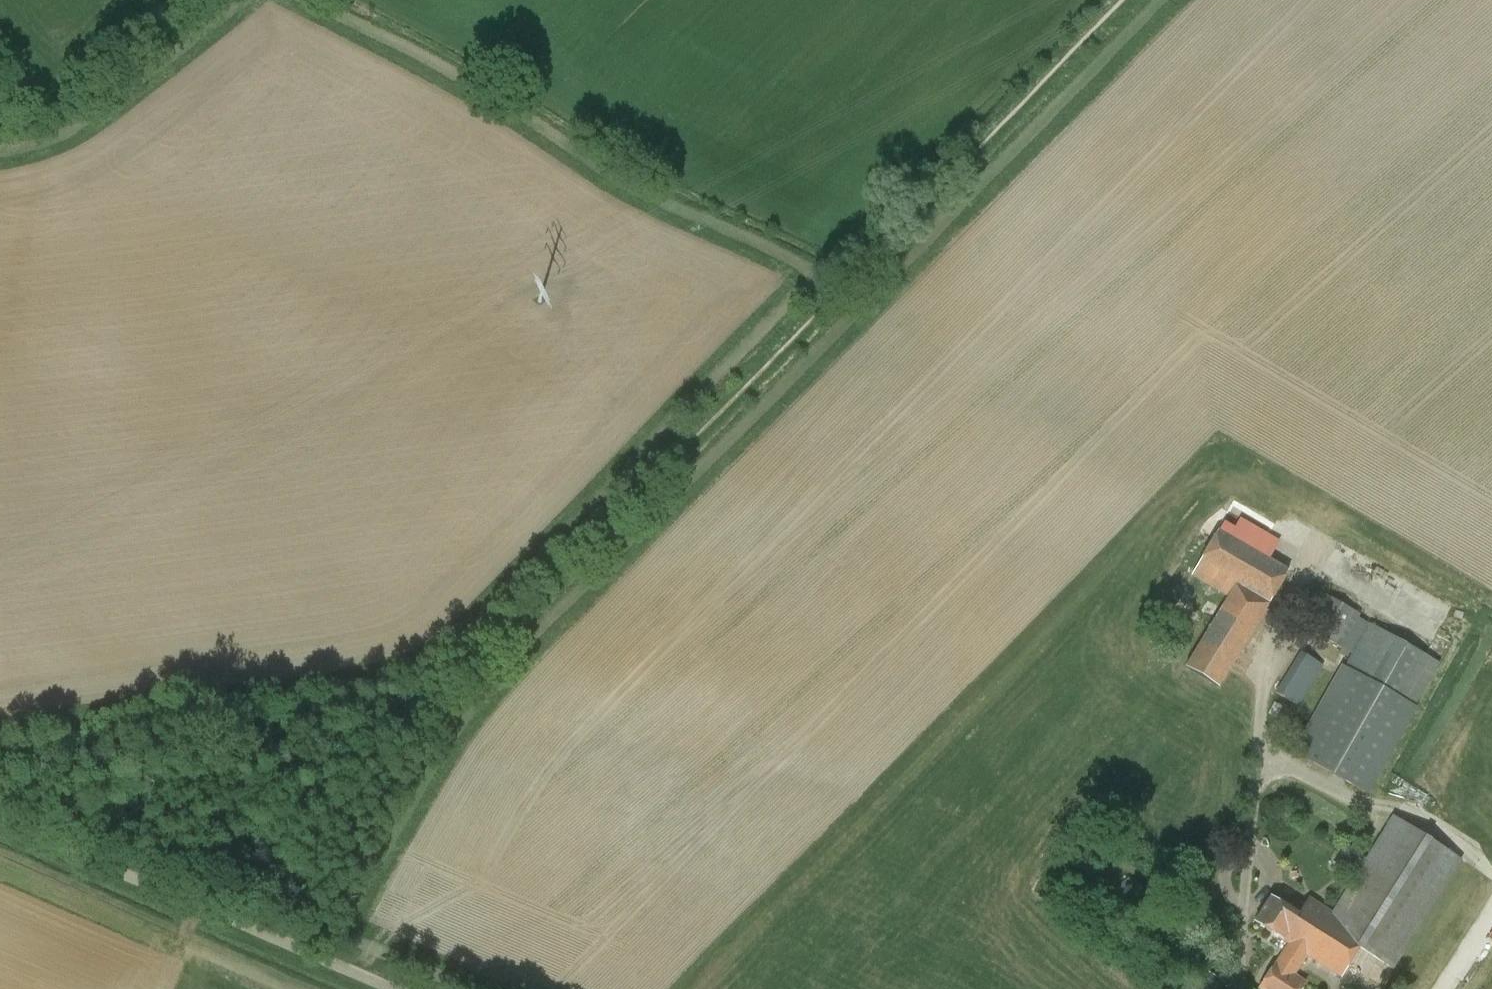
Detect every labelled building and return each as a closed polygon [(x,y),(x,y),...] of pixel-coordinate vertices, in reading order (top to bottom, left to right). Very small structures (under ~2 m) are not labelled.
[(1192,577),(1228,598),(1185,668),(1218,689),(1268,608),(1291,569),(1221,528),(1192,577)] [(1341,647),(1361,613),(1325,593),(1305,627),(1341,647)] [(1366,795),(1414,710),(1441,664),(1371,624),(1295,754),(1366,795)] [(1319,669),(1322,664),(1313,658),(1315,656),(1302,648),(1276,694),(1299,707),(1322,671),(1319,669)] [(1255,923),(1288,944),(1307,956),(1307,957),(1341,978),(1360,949),(1393,970),(1462,861),(1394,818),(1334,914),(1310,898),(1299,915),(1271,897),(1255,923)] [(1275,964),(1260,988),(1302,988),(1305,983),(1294,976),(1307,957),(1307,956),(1288,944),(1275,964)]
